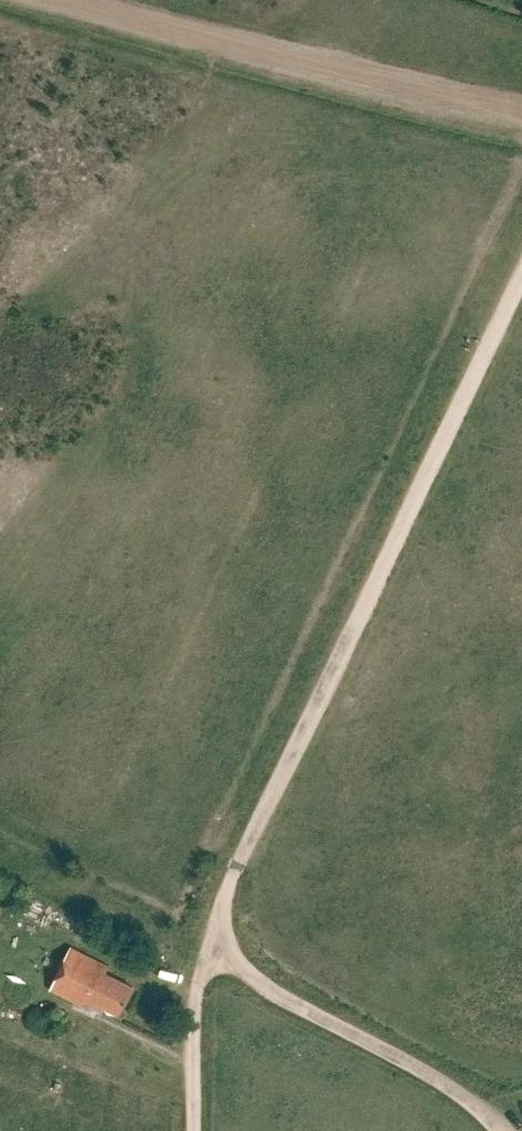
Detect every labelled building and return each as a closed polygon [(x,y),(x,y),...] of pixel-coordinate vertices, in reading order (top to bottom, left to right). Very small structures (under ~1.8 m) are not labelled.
[(133,987),(106,974),(109,967),(71,948),(50,990),(82,1006),(84,1003),(100,1011),(102,1008),(119,1016),(133,987)]
